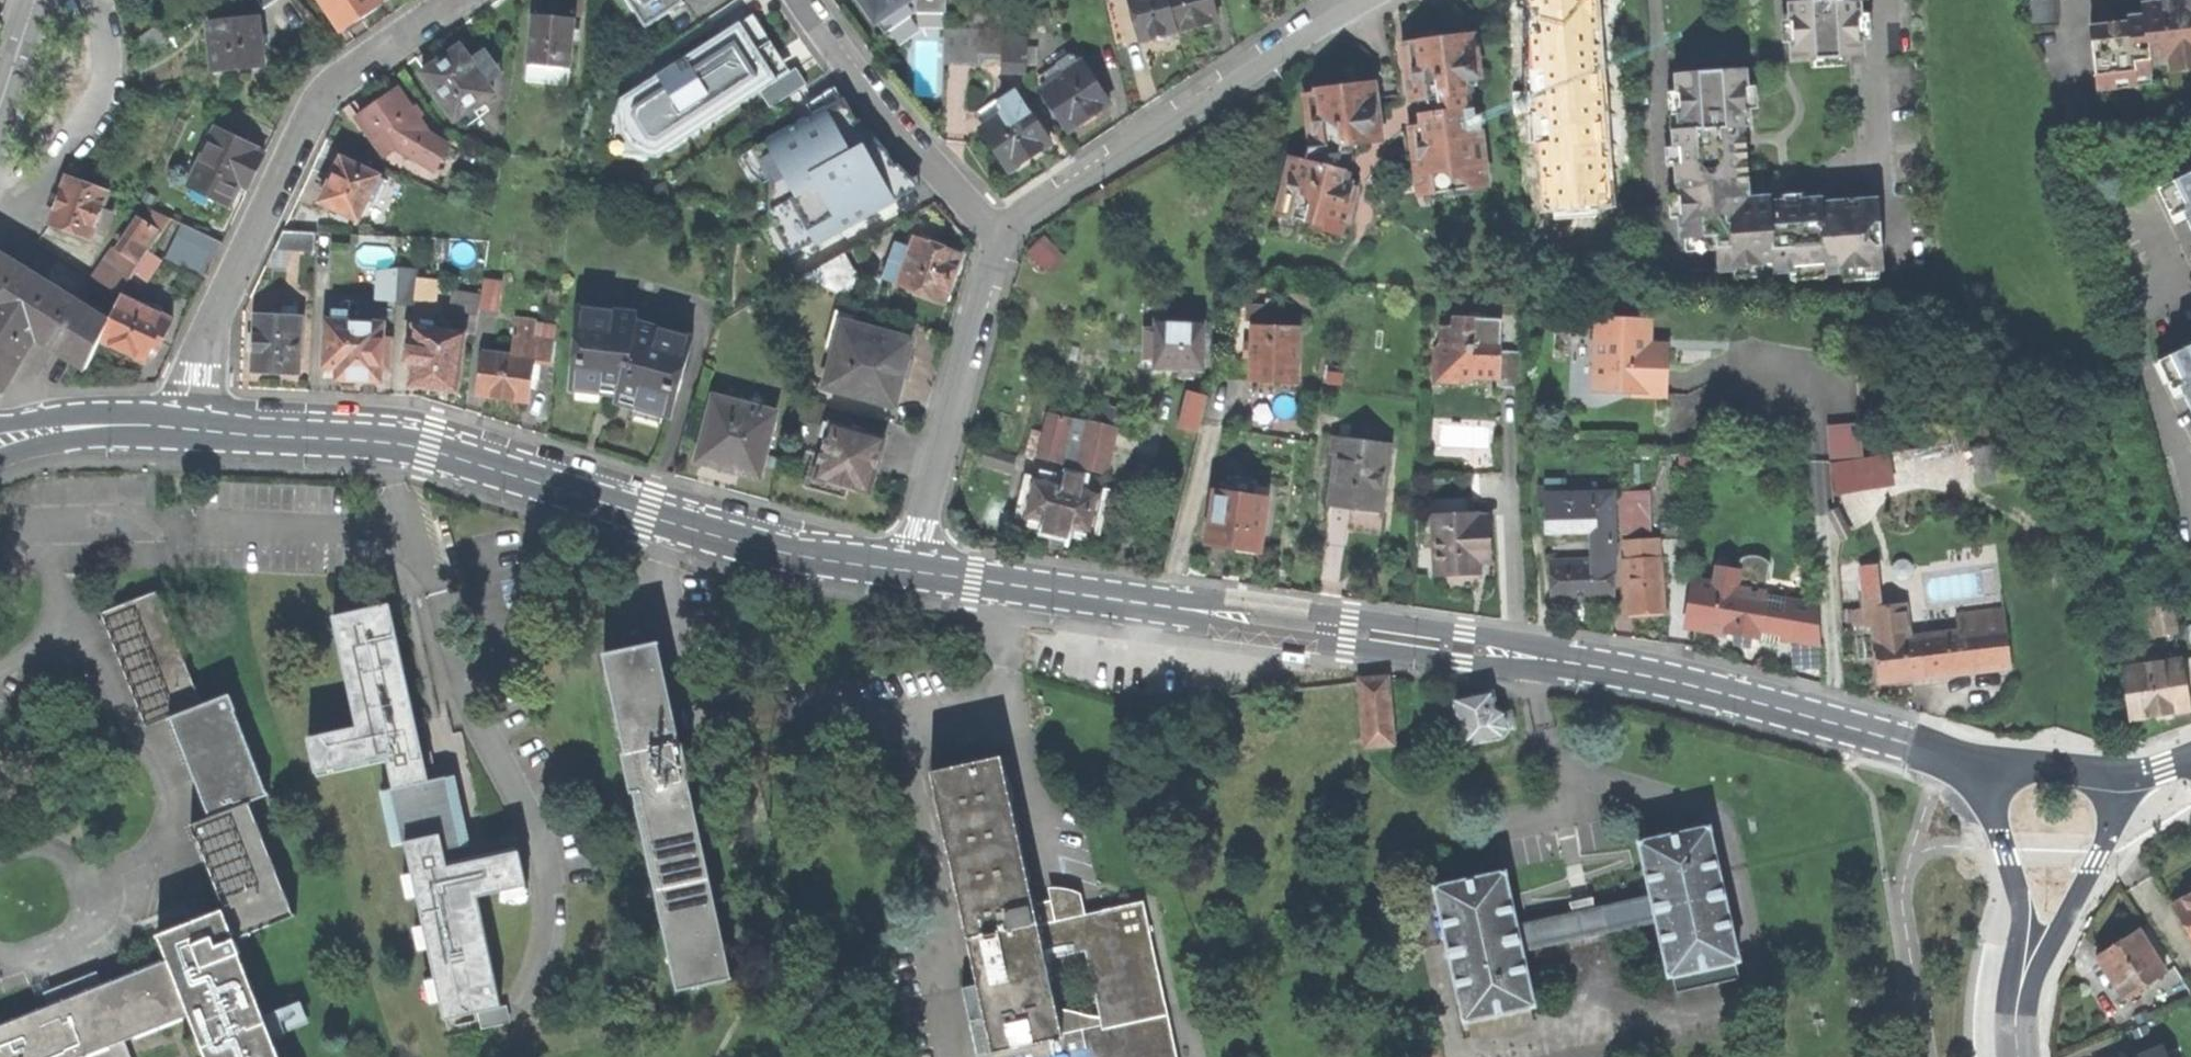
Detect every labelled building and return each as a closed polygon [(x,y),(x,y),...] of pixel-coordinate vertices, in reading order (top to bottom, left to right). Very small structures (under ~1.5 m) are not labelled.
[(278,0),(257,0),(264,9),(278,0)] [(342,32),(363,17),(383,4),(380,0),(320,0),(342,32)] [(682,3),(681,0),(626,0),(644,28),(682,3)] [(885,31),(916,10),(916,0),(863,0),(885,31)] [(1178,31),(1170,0),(1130,0),(1141,41),(1157,37),(1178,31)] [(1218,21),(1213,0),(1170,0),(1178,31),(1202,25),(1218,21)] [(1794,2),(1789,2),(1790,59),(1864,56),(1862,0),(1794,0),(1794,2)] [(2056,0),(2026,0),(2028,24),(2057,23),(2056,0)] [(2087,26),(2093,88),(2133,84),(2132,75),(2148,73),(2147,65),(2190,61),(2190,0),(2156,0),(2142,1),(2142,10),(2143,19),(2131,20),(2131,22),(2087,26)] [(1569,4),(1525,7),(1529,59),(1555,57),(1556,59),(1578,58),(1578,56),(1606,53),(1606,44),(1608,36),(1605,34),(1603,2),(1569,4)] [(2130,11),(2131,20),(2143,19),(2142,10),(2136,11),(2130,11)] [(532,14),(527,65),(570,69),(575,18),(552,16),(532,14)] [(215,71),(264,65),(262,44),(259,17),(210,23),(215,71)] [(772,108),(788,97),(762,57),(739,22),(680,60),(682,63),(662,76),(660,73),(620,98),(617,109),(624,118),(621,132),(631,148),(645,150),(649,157),(656,157),(760,90),(772,108)] [(146,55),(168,39),(159,26),(136,42),(146,55)] [(979,55),(1010,56),(1010,54),(1004,54),(1004,52),(1000,52),(1001,37),(1005,37),(1005,30),(946,27),(945,61),(978,63),(979,55)] [(1009,71),(1026,72),(1027,31),(1005,30),(1005,37),(1001,37),(1000,52),(1004,52),(1004,54),(1010,54),(1010,56),(1009,71)] [(1412,43),(1407,43),(1410,63),(1416,67),(1411,73),(1415,100),(1424,99),(1426,114),(1419,114),(1421,126),(1414,127),(1420,173),(1432,172),(1435,193),(1447,192),(1448,197),(1474,193),(1474,189),(1484,187),(1476,130),(1482,130),(1481,119),(1475,115),(1472,92),(1474,92),(1471,72),(1475,71),(1471,34),(1445,37),(1445,32),(1430,34),(1417,36),(1418,41),(1412,41),(1412,43)] [(423,73),(455,119),(493,93),(487,84),(502,74),(486,50),(471,60),(461,46),(451,53),(423,73)] [(1041,89),(1068,131),(1089,117),(1110,105),(1083,62),(1080,64),(1074,55),(1047,73),(1052,82),(1041,89)] [(569,85),(570,69),(527,65),(526,81),(569,85)] [(1746,68),(1675,73),(1679,128),(1673,129),(1679,236),(1714,235),(1717,270),(1772,266),(1773,271),(1823,267),(1824,273),(1882,269),(1877,197),(1821,200),(1821,197),(1794,199),(1769,200),(1768,194),(1749,195),(1745,143),(1744,125),(1749,125),(1746,68)] [(1313,229),(1341,235),(1355,180),(1350,178),(1351,173),(1347,171),(1351,153),(1354,144),(1373,141),(1372,135),(1377,134),(1371,77),(1354,79),(1342,81),(1343,86),(1318,89),(1319,93),(1321,110),(1312,121),(1314,147),(1309,147),(1305,162),(1294,158),(1288,184),(1296,198),(1291,218),(1314,224),(1313,229)] [(1034,153),(1050,142),(1013,88),(976,111),(985,126),(981,128),(1009,170),(1034,153)] [(399,146),(402,150),(433,168),(447,145),(428,134),(398,90),(378,104),(358,116),(381,149),(391,151),(399,146)] [(1309,95),(1312,121),(1321,110),(1319,93),(1312,93),(1312,95),(1309,95)] [(878,158),(844,97),(811,115),(813,119),(785,134),(784,131),(752,149),(787,213),(784,215),(803,248),(836,230),(834,227),(896,193),(895,190),(904,185),(894,167),(887,154),(878,158)] [(189,185),(230,205),(240,184),(249,188),(255,175),(265,155),(257,151),(257,149),(216,129),(189,185)] [(1355,158),(1351,153),(1347,171),(1351,173),(1355,158)] [(321,202),(358,220),(370,194),(377,197),(385,179),(342,158),(340,161),(335,161),(331,169),(328,175),(331,181),(321,202)] [(2170,181),(2187,217),(2190,224),(2190,171),(2170,181)] [(104,236),(110,218),(100,214),(107,193),(67,177),(59,197),(49,223),(90,238),(92,232),(104,236)] [(2174,223),(2187,217),(2170,181),(2157,187),(2174,223)] [(122,294),(161,233),(143,220),(122,253),(112,246),(92,276),(97,279),(122,294)] [(167,256),(207,276),(223,243),(182,223),(167,256)] [(317,232),(283,231),(274,250),(316,251),(317,232)] [(886,280),(946,301),(955,275),(962,255),(915,238),(911,251),(898,246),(886,280)] [(1055,257),(1038,241),(1028,251),(1045,268),(1055,257)] [(856,275),(844,253),(799,278),(846,297),(856,275)] [(83,305),(0,254),(0,329),(3,331),(10,320),(36,336),(59,352),(87,369),(100,341),(109,322),(83,305)] [(396,302),(414,303),(415,298),(417,278),(418,268),(398,266),(396,302)] [(437,280),(417,278),(415,298),(434,300),(437,280)] [(97,279),(83,305),(109,322),(121,296),(122,294),(97,279)] [(482,297),(480,308),(480,309),(499,312),(503,282),(484,280),(482,297)] [(452,292),(451,304),(480,308),(482,297),(452,292)] [(162,344),(173,320),(161,315),(164,308),(148,300),(145,307),(121,296),(109,322),(100,341),(130,355),(145,362),(155,341),(162,344)] [(448,321),(467,324),(478,325),(480,309),(480,308),(451,304),(448,321)] [(580,306),(571,388),(618,394),(616,401),(626,404),(671,417),(694,336),(636,319),(637,314),(618,313),(618,310),(580,306)] [(1470,379),(1470,375),(1489,376),(1491,361),(1499,361),(1499,376),(1498,388),(1524,390),(1526,352),(1506,351),(1508,319),(1498,319),(1485,311),(1470,311),(1470,319),(1469,328),(1461,328),(1446,327),(1445,347),(1440,347),(1439,377),(1454,378),(1470,379)] [(332,321),(327,321),(325,366),(339,366),(339,378),(341,379),(341,383),(345,386),(354,387),(358,384),(358,380),(367,380),(382,381),(384,324),(349,322),(349,313),(332,313),(332,321)] [(302,316),(255,314),(252,371),(278,372),(299,374),(302,316)] [(1181,372),(1192,373),(1193,367),(1202,368),(1208,321),(1162,315),(1161,324),(1151,323),(1147,351),(1157,352),(1156,362),(1173,364),(1181,365),(1181,372)] [(1653,318),(1596,316),(1594,391),(1668,393),(1670,355),(1652,354),(1652,344),(1653,318)] [(1462,318),(1461,328),(1469,328),(1470,319),(1462,318)] [(36,336),(10,320),(3,331),(0,329),(0,384),(7,384),(36,336)] [(435,321),(421,320),(420,327),(414,326),(412,340),(408,339),(406,361),(414,362),(411,384),(434,387),(457,390),(466,333),(434,329),(435,321)] [(535,323),(516,321),(513,356),(534,359),(554,361),(557,328),(535,325),(535,323)] [(911,341),(843,322),(825,387),(893,406),(903,371),(911,341)] [(467,324),(466,333),(477,334),(478,325),(467,324)] [(1299,326),(1253,326),(1253,343),(1252,359),(1252,382),(1275,382),(1298,383),(1299,326)] [(1244,359),(1252,359),(1253,343),(1244,343),(1244,359)] [(2166,355),(2183,388),(2190,405),(2190,343),(2166,355)] [(528,400),(534,359),(513,356),(485,353),(479,394),(504,397),(528,400)] [(2172,394),(2183,388),(2166,355),(2155,360),(2172,394)] [(1489,376),(1499,376),(1499,361),(1491,361),(1489,376)] [(1183,427),(1199,431),(1207,399),(1191,395),(1183,427)] [(760,478),(777,412),(714,396),(697,461),(733,470),(760,478)] [(1106,473),(1116,428),(1088,422),(1060,416),(1055,435),(1044,433),(1038,457),(1050,460),(1051,456),(1062,455),(1078,466),(1106,473)] [(1873,454),(1872,421),(1837,423),(1840,494),(1905,491),(1903,453),(1873,454)] [(870,494),(886,438),(831,423),(830,425),(825,424),(821,437),(827,438),(821,463),(811,460),(804,487),(832,494),(846,497),(848,487),(870,494)] [(1390,445),(1332,437),(1331,454),(1336,455),(1329,505),(1355,509),(1382,513),(1385,489),(1387,488),(1389,476),(1388,475),(1390,445)] [(1977,485),(2015,477),(2008,442),(1970,449),(1977,485)] [(1081,488),(1084,474),(1068,469),(1064,483),(1034,476),(1023,518),(1047,524),(1045,533),(1056,536),(1066,538),(1069,529),(1091,534),(1102,492),(1081,488)] [(1227,490),(1214,489),(1205,546),(1232,549),(1261,553),(1269,496),(1254,494),(1256,481),(1228,476),(1227,490)] [(1649,489),(1620,491),(1622,533),(1652,531),(1649,489)] [(1613,600),(1611,495),(1547,497),(1547,529),(1599,527),(1599,541),(1596,544),(1596,561),(1552,562),(1552,601),(1586,600),(1613,600)] [(1477,515),(1477,511),(1432,514),(1436,573),(1458,572),(1480,571),(1480,558),(1480,549),(1490,549),(1488,515),(1477,515)] [(1658,540),(1625,541),(1628,613),(1647,613),(1663,612),(1658,540)] [(1491,549),(1490,549),(1480,549),(1480,558),(1491,557),(1491,549)] [(1757,636),(1764,593),(1736,588),(1739,570),(1717,566),(1714,584),(1695,580),(1687,623),(1737,633),(1757,636)] [(146,726),(171,716),(202,704),(157,590),(100,614),(122,666),(146,726)] [(1957,672),(2009,666),(2003,610),(1955,616),(1957,633),(1906,639),(1902,605),(1880,607),(1878,591),(1863,593),(1865,609),(1872,609),(1876,642),(1874,642),(1879,681),(1957,672)] [(2155,636),(2175,633),(2170,600),(2149,603),(2155,636)] [(390,605),(335,617),(359,727),(310,738),(317,771),(388,756),(395,789),(391,789),(403,843),(406,843),(413,873),(418,896),(424,926),(429,948),(436,978),(441,1001),(445,1019),(478,1012),(500,1007),(495,982),(476,896),(502,891),(524,886),(526,886),(518,851),(475,861),(447,867),(443,850),(440,835),(457,831),(452,807),(445,778),(428,782),(407,686),(390,605)] [(673,742),(652,642),(631,647),(604,653),(625,752),(623,752),(631,791),(634,790),(677,988),(722,978),(687,807),(681,780),(699,776),(691,738),(673,742)] [(2180,659),(2180,662),(2124,669),(2132,717),(2161,712),(2188,708),(2184,685),(2190,684),(2190,658),(2180,659)] [(1386,678),(1359,680),(1364,745),(1391,743),(1386,678)] [(1500,737),(1506,730),(1503,712),(1494,708),(1490,690),(1468,695),(1452,699),(1453,704),(1443,706),(1447,727),(1457,726),(1461,744),(1500,737)] [(171,716),(210,816),(252,800),(269,793),(268,791),(267,791),(234,710),(236,709),(230,693),(202,704),(171,716)] [(976,1056),(1176,1056),(1142,899),(1036,924),(998,755),(971,761),(928,771),(976,984),(961,988),(976,1056)] [(455,776),(445,778),(452,807),(457,831),(440,835),(443,850),(470,845),(455,776)] [(392,846),(403,843),(391,789),(380,792),(392,846)] [(226,908),(224,909),(236,939),(297,916),(297,913),(294,914),(251,804),(253,803),(252,800),(210,816),(190,824),(197,841),(199,840),(226,908)] [(1733,959),(1737,959),(1707,826),(1638,841),(1650,897),(1593,910),(1591,901),(1571,906),(1572,914),(1515,926),(1503,870),(1434,885),(1463,1019),(1467,1018),(1470,1035),(1533,1022),(1529,1004),(1532,1003),(1520,947),(1577,935),(1579,944),(1600,940),(1598,931),(1655,918),(1667,974),(1671,973),(1675,991),(1737,976),(1733,959)] [(407,898),(418,896),(413,873),(402,875),(407,898)] [(526,895),(524,886),(502,891),(504,900),(526,895)] [(2190,936),(2190,892),(2171,905),(2190,936)] [(207,1056),(280,1056),(240,953),(241,953),(236,939),(224,909),(157,935),(158,937),(160,936),(169,959),(167,960),(169,965),(187,1009),(189,1015),(191,1015),(207,1056)] [(419,950),(429,948),(424,926),(414,928),(419,950)] [(2122,998),(2164,972),(2138,929),(2119,941),(2096,955),(2122,998)] [(68,1056),(69,1056),(132,1056),(123,1034),(187,1009),(169,965),(91,996),(88,987),(62,998),(66,1006),(54,1011),(4,1031),(0,1020),(0,1056),(64,1056),(68,1056)] [(430,1003),(441,1001),(436,978),(425,980),(430,1003)] [(507,1005),(500,1007),(478,1012),(481,1022),(510,1016),(507,1005)]
